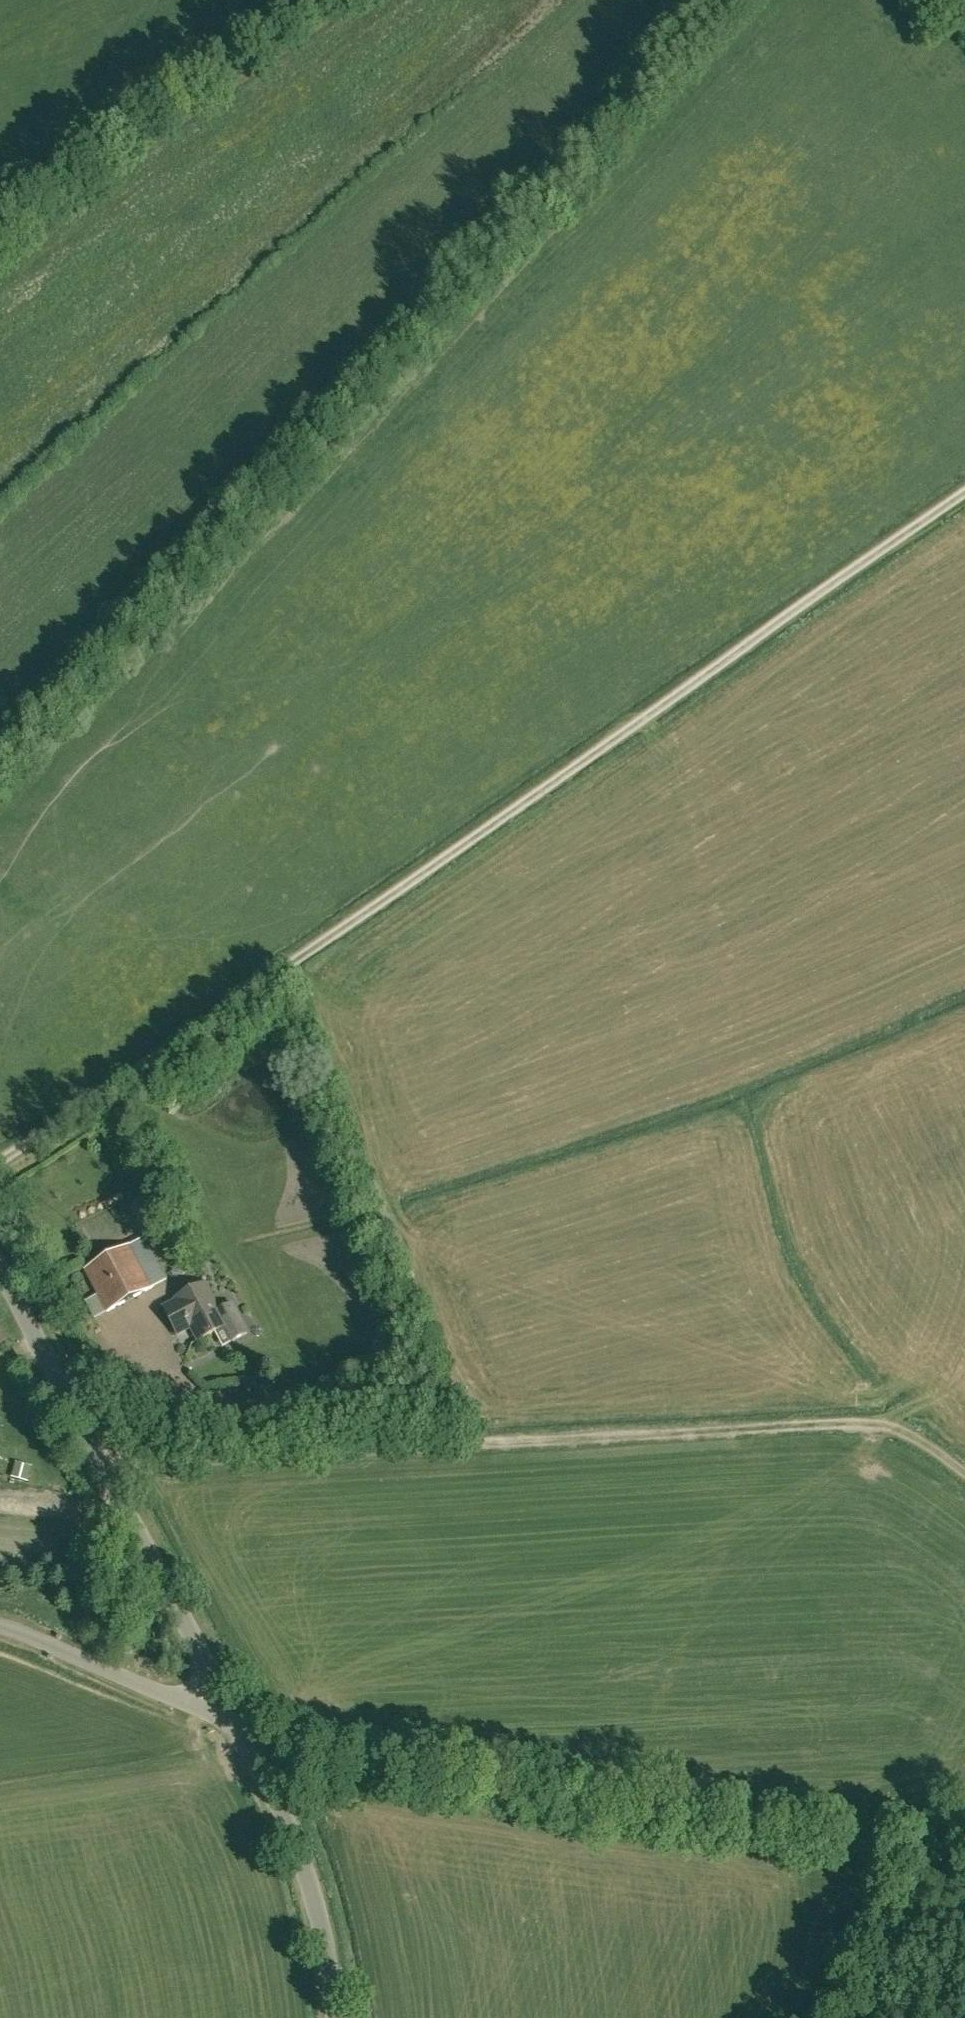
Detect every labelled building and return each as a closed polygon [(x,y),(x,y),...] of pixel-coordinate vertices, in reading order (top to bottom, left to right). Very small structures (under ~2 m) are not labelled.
[(152,1289),(130,1246),(84,1270),(97,1295),(85,1301),(95,1319),(152,1289)] [(183,1297),(180,1299),(163,1308),(178,1334),(197,1324),(205,1338),(215,1333),(223,1347),(232,1342),(230,1337),(245,1329),(232,1303),(219,1310),(204,1282),(182,1294),(183,1297)] [(27,1482),(31,1469),(15,1465),(11,1477),(27,1482)]
